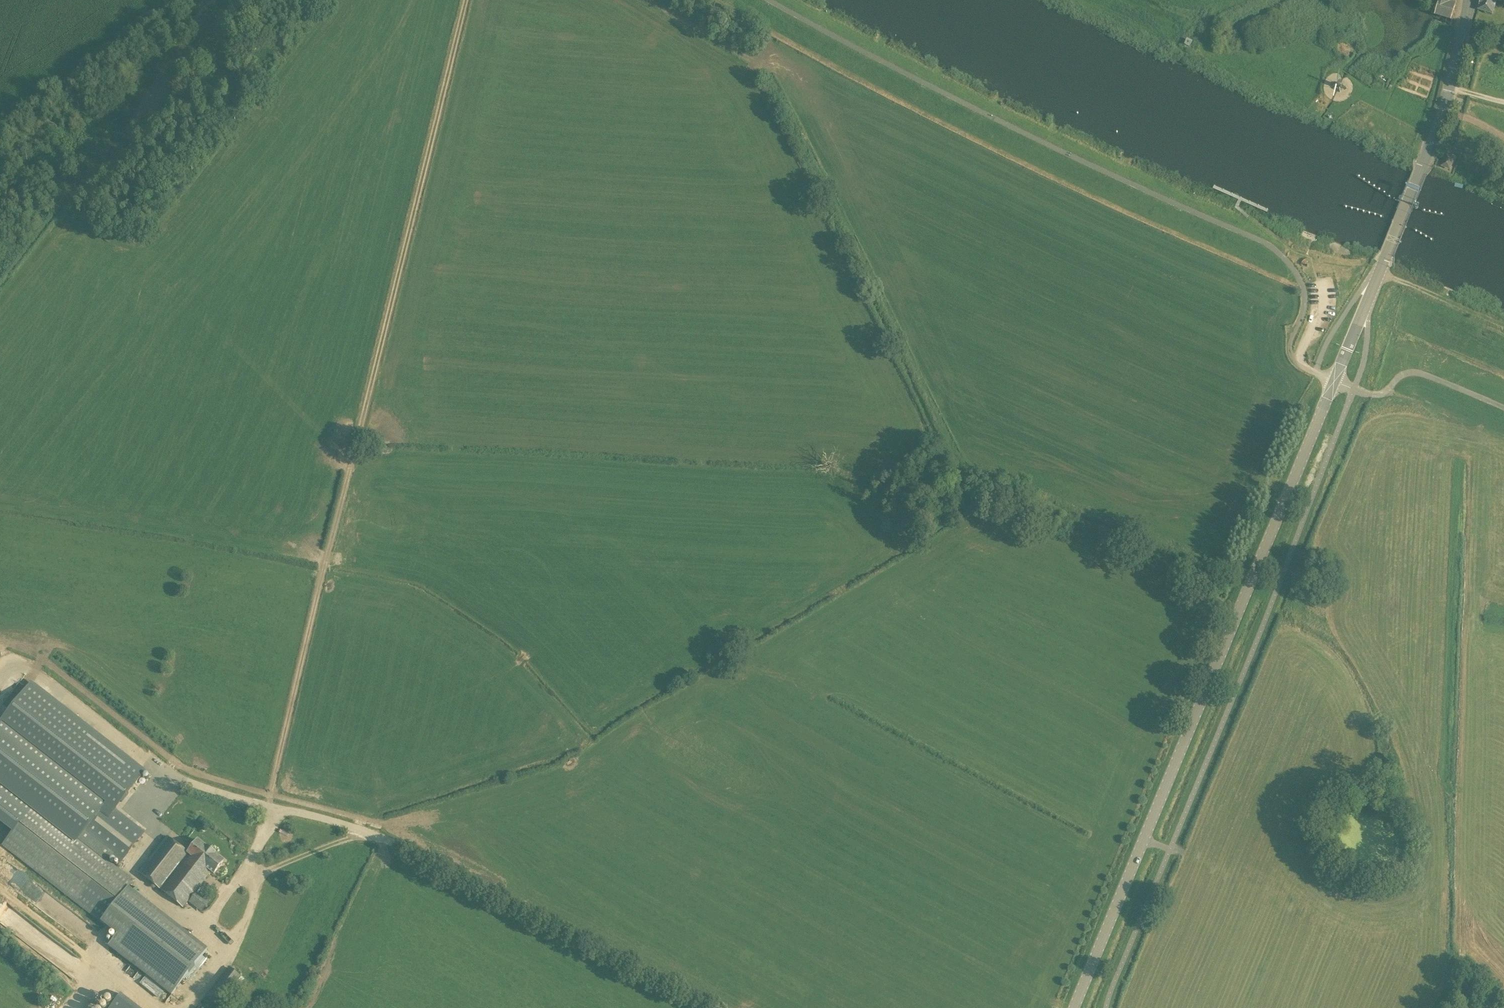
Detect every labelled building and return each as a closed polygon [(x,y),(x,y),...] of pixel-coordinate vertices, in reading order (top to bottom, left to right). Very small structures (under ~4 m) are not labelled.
[(1455,4),(1450,3),(1451,0),(1441,0),(1436,15),(1451,20),(1455,4)] [(1497,0),(1481,0),(1478,10),(1492,14),(1497,0)] [(1189,48),(1192,42),(1186,40),(1184,45),(1189,48)] [(1340,93),(1343,85),(1337,82),(1333,89),(1340,93)] [(1448,167),(1452,166),(1451,164),(1454,157),(1447,155),(1445,162),(1443,162),(1445,166),(1448,167)] [(121,863),(145,832),(107,802),(84,830),(113,853),(112,855),(121,863)] [(171,994),(206,950),(127,887),(132,880),(35,803),(2,844),(117,934),(108,945),(171,994)] [(188,853),(167,836),(138,872),(183,908),(212,872),(213,873),(223,861),(197,841),(188,853)] [(197,892),(189,902),(202,912),(209,902),(197,892)] [(123,993),(110,1007),(140,1007),(123,993)]
